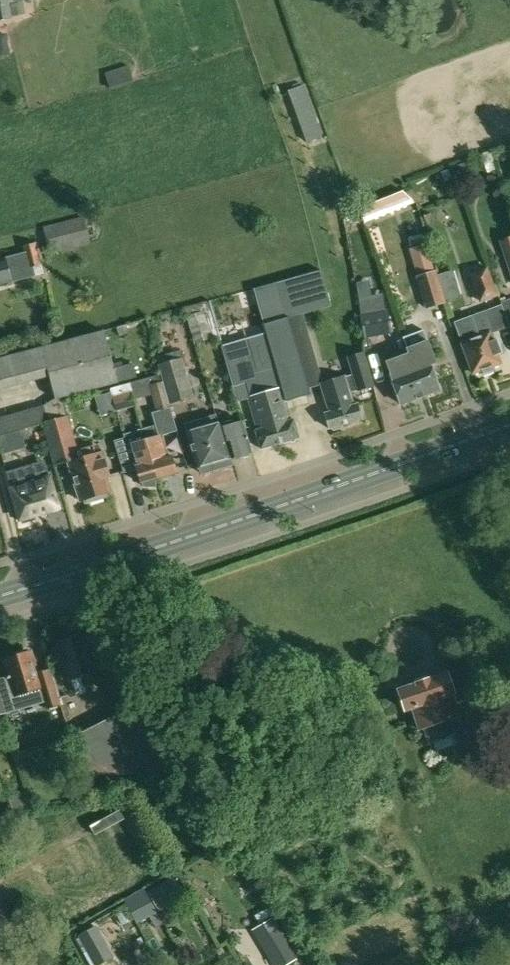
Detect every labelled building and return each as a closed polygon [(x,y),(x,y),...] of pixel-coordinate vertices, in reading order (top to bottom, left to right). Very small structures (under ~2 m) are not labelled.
[(12,18),(9,3),(23,0),(0,0),(0,21),(12,18)] [(128,64),(105,72),(110,88),(132,80),(128,64)] [(305,84),(289,90),(308,141),(323,136),(305,84)] [(404,190),(359,209),(365,222),(414,202),(404,190)] [(84,218),(42,228),(49,254),(90,244),(84,218)] [(421,235),(408,239),(411,249),(424,245),(421,235)] [(22,280),(36,276),(34,267),(42,265),(37,244),(24,247),(26,255),(6,260),(6,259),(0,261),(0,285),(22,280)] [(488,266),(470,273),(481,302),(498,296),(488,266)] [(321,271),(279,282),(289,318),(331,306),(321,271)] [(437,272),(418,277),(428,308),(446,303),(437,272)] [(266,333),(222,345),(238,402),(248,399),(253,415),(258,432),(256,432),(261,450),(272,446),(288,442),(298,439),(293,421),(291,421),(286,402),(310,395),(289,318),(279,282),(274,284),(254,289),(266,333)] [(201,304),(184,308),(187,316),(191,333),(208,328),(201,304)] [(387,311),(359,316),(364,340),(391,335),(387,311)] [(471,318),(456,324),(463,342),(461,343),(473,375),(481,372),(482,375),(494,371),(493,367),(501,364),(498,356),(502,354),(496,340),(493,341),(490,334),(498,331),(490,311),(483,314),(471,318)] [(127,325),(117,327),(120,336),(129,333),(127,325)] [(50,378),(56,398),(61,397),(118,381),(113,364),(104,331),(35,351),(4,360),(0,361),(0,391),(50,378)] [(427,342),(406,350),(408,355),(424,397),(439,392),(430,366),(435,364),(427,342)] [(180,350),(156,357),(163,382),(169,404),(172,403),(194,397),(180,350)] [(353,374),(321,384),(325,400),(329,413),(325,414),(329,430),(362,420),(358,406),(354,406),(350,393),(361,390),(371,387),(361,354),(348,358),(353,374)] [(406,355),(386,363),(390,375),(389,376),(400,406),(424,397),(408,355),(406,355)] [(122,361),(113,364),(118,381),(136,376),(132,364),(123,367),(122,361)] [(163,382),(150,385),(157,412),(170,408),(169,404),(163,382)] [(132,393),(114,398),(118,412),(136,406),(132,393)] [(296,405),(301,417),(324,408),(320,396),(296,405)] [(45,406),(6,416),(10,433),(43,424),(48,422),(48,421),(44,408),(45,407),(45,406)] [(214,415),(184,424),(187,434),(197,468),(202,474),(213,471),(213,464),(231,458),(226,442),(222,443),(219,430),(218,426),(217,425),(214,415)] [(48,422),(43,424),(55,467),(69,462),(81,502),(85,501),(86,504),(107,497),(106,494),(110,493),(106,480),(110,479),(100,445),(77,453),(67,416),(48,421),(48,422)] [(234,421),(218,426),(219,430),(222,443),(226,442),(231,458),(240,455),(243,457),(249,455),(250,452),(252,451),(243,423),(235,425),(234,421)] [(156,426),(145,429),(158,479),(177,474),(172,456),(168,457),(162,436),(159,425),(156,426)] [(124,440),(114,443),(123,474),(136,470),(140,484),(143,483),(143,485),(144,487),(156,487),(156,480),(158,479),(145,429),(132,432),(125,434),(126,439),(124,440)] [(0,437),(0,445),(11,442),(9,434),(0,437)] [(44,462),(6,473),(8,478),(11,490),(11,491),(20,520),(23,519),(24,524),(36,521),(34,516),(58,508),(49,479),(44,462)] [(60,645),(70,679),(81,676),(84,686),(98,682),(87,648),(84,649),(81,639),(75,640),(74,637),(61,641),(62,644),(60,645)] [(0,680),(0,691),(2,699),(40,687),(46,709),(60,705),(50,670),(36,675),(30,654),(19,657),(18,654),(6,658),(7,661),(5,662),(10,677),(0,680)] [(429,744),(441,740),(459,734),(454,719),(459,717),(453,696),(455,695),(447,674),(423,683),(398,691),(405,712),(412,710),(419,730),(423,729),(429,744)] [(91,734),(71,737),(81,776),(155,774),(156,776),(186,767),(142,693),(116,708),(126,725),(97,742),(91,734)] [(87,722),(103,716),(98,702),(82,707),(87,722)] [(497,713),(509,751),(509,709),(497,713)] [(9,798),(13,810),(30,805),(25,792),(9,798)] [(174,877),(158,886),(169,906),(186,897),(174,877)] [(143,889),(136,893),(149,916),(157,912),(143,889)] [(254,930),(276,964),(289,964),(298,960),(273,919),(254,930)] [(113,956),(96,926),(78,936),(95,964),(97,964),(113,956)] [(26,955),(32,964),(40,964),(43,963),(35,949),(26,955)]
